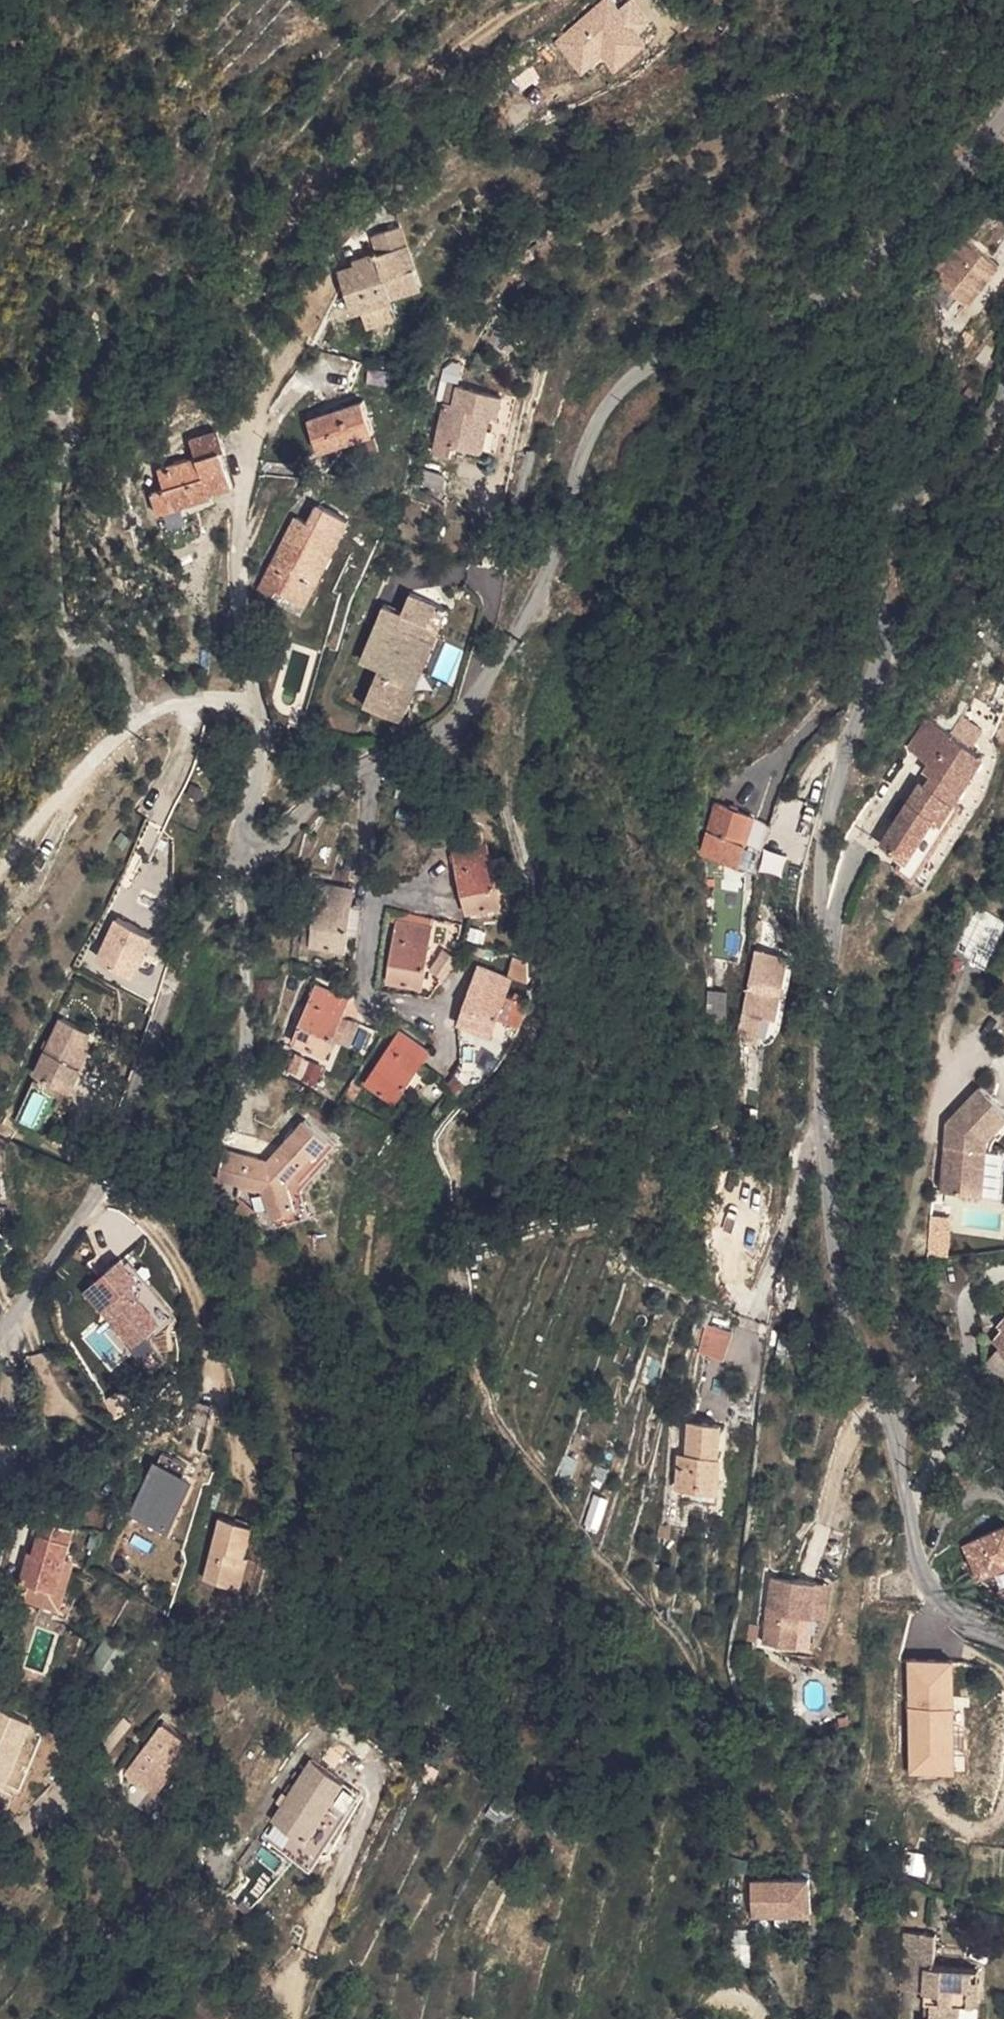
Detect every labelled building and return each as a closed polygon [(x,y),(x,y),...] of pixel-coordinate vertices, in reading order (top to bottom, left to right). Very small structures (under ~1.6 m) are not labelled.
[(603,61),(608,71),(646,51),(634,28),(645,22),(633,0),(630,0),(616,7),(612,0),(551,32),(574,76),(603,61)] [(362,224),(364,230),(405,253),(390,214),(362,224)] [(405,253),(364,230),(367,240),(343,249),(345,255),(328,261),(340,296),(383,281),(382,277),(410,266),(405,253)] [(938,261),(937,282),(949,291),(958,280),(969,288),(990,260),(958,235),(938,261)] [(938,261),(927,273),(937,282),(938,261)] [(958,280),(949,291),(959,300),(969,288),(958,280)] [(449,391),(454,368),(444,366),(439,390),(449,391)] [(499,380),(454,368),(449,391),(439,390),(428,435),(445,440),(447,428),(477,436),(485,399),(496,400),(499,380)] [(302,405),(317,440),(369,419),(355,384),(302,405)] [(152,463),(157,479),(143,484),(152,509),(209,488),(207,481),(224,473),(225,470),(213,439),(218,437),(211,419),(182,431),(188,449),(152,463)] [(408,472),(436,478),(440,459),(413,451),(408,472)] [(260,580),(264,574),(287,588),(335,508),(307,492),(294,512),(282,503),(242,569),(260,580)] [(256,586),(280,600),(287,588),(264,574),(260,580),(256,586)] [(389,646),(411,587),(404,584),(391,606),(374,596),(349,641),(371,652),(366,662),(346,695),(369,707),(389,646)] [(389,646),(369,707),(383,715),(393,698),(382,691),(412,632),(404,627),(412,612),(420,616),(429,597),(411,587),(389,646)] [(412,612),(404,627),(412,632),(423,639),(430,624),(420,616),(412,612)] [(349,641),(344,650),(366,662),(371,652),(349,641)] [(946,741),(935,759),(926,754),(917,770),(920,772),(894,817),(919,832),(943,791),(950,795),(992,722),(925,683),(920,705),(916,714),(945,731),(940,738),(946,741)] [(737,828),(745,806),(701,791),(676,862),(705,871),(712,853),(720,855),(730,825),(737,828)] [(464,913),(497,904),(483,844),(480,845),(477,832),(446,840),(464,913)] [(302,952),(338,955),(342,914),(344,905),(344,897),(309,893),(302,952)] [(1003,928),(1003,923),(978,909),(955,951),(983,966),(1003,928)] [(383,910),(382,918),(391,919),(385,981),(418,985),(425,919),(383,910)] [(342,914),(340,939),(350,940),(353,915),(342,914)] [(109,922),(94,966),(134,980),(149,936),(109,922)] [(757,1039),(775,1031),(784,1013),(793,932),(787,932),(787,939),(781,963),(775,1005),(768,1005),(761,1005),(759,1025),(760,1025),(757,1039)] [(768,1005),(775,1005),(781,963),(784,942),(750,938),(740,1024),(759,1025),(761,1005),(768,1005)] [(525,985),(531,960),(510,954),(503,979),(525,985)] [(473,971),(457,1028),(475,1035),(471,1008),(478,973),(473,971)] [(475,1035),(486,1039),(503,979),(478,973),(471,1008),(475,1035)] [(348,1006),(343,1003),(315,988),(289,1041),(322,1058),(343,1016),(348,1006)] [(725,1011),(721,992),(706,995),(710,1014),(725,1011)] [(38,1080),(74,1097),(87,1070),(80,1066),(87,1054),(96,1033),(66,1019),(38,1080)] [(366,1089),(397,1107),(421,1066),(427,1051),(396,1036),(366,1089)] [(87,1070),(93,1057),(87,1054),(80,1066),(87,1070)] [(285,1077),(323,1088),(330,1067),(292,1055),(285,1077)] [(945,1161),(985,1164),(988,1116),(989,1108),(1003,1092),(1003,1075),(983,1055),(948,1091),(945,1161)] [(988,1116),(993,1117),(994,1110),(999,1106),(1001,1108),(1003,1105),(1003,1092),(989,1108),(988,1116)] [(297,1109),(252,1148),(202,1133),(197,1158),(241,1171),(242,1206),(269,1205),(268,1169),(296,1146),(300,1150),(318,1135),(297,1109)] [(988,1116),(985,1164),(1003,1165),(1003,1117),(993,1117),(988,1116)] [(93,1315),(94,1314),(117,1355),(132,1347),(149,1338),(125,1296),(135,1292),(119,1266),(78,1290),(93,1315)] [(996,1298),(1001,1302),(995,1308),(1003,1315),(1003,1289),(996,1298)] [(720,1364),(734,1336),(713,1326),(700,1354),(720,1364)] [(688,1423),(685,1451),(677,1451),(673,1484),(690,1486),(688,1500),(714,1503),(718,1457),(713,1456),(716,1427),(688,1423)] [(166,1535),(190,1483),(151,1464),(126,1517),(166,1535)] [(45,1515),(34,1552),(31,1562),(25,1561),(19,1577),(27,1580),(60,1590),(69,1558),(78,1525),(45,1515)] [(233,1593),(255,1542),(218,1525),(196,1577),(233,1593)] [(973,1583),(1003,1575),(1003,1530),(962,1541),(973,1583)] [(31,1562),(34,1552),(28,1550),(25,1561),(31,1562)] [(69,1558),(60,1590),(27,1580),(22,1597),(59,1608),(74,1559),(69,1558)] [(805,1644),(810,1611),(815,1574),(769,1569),(760,1638),(805,1644)] [(815,1574),(810,1611),(822,1612),(827,1576),(815,1574)] [(905,1662),(908,1777),(956,1775),(952,1660),(905,1662)] [(9,1786),(34,1726),(0,1712),(0,1782),(9,1786)] [(190,1744),(162,1724),(123,1777),(152,1798),(190,1744)] [(309,1868),(359,1797),(309,1763),(260,1834),(309,1868)] [(808,1871),(748,1875),(751,1910),(811,1906),(808,1871)] [(927,2018),(966,2018),(966,2014),(964,2010),(961,2010),(962,1996),(975,1998),(979,1994),(982,1961),(938,1957),(941,1925),(908,1922),(904,1980),(929,1983),(928,1993),(936,1994),(935,2008),(927,2007),(927,2018)] [(927,2007),(935,2008),(936,1994),(928,1993),(927,2007)]
